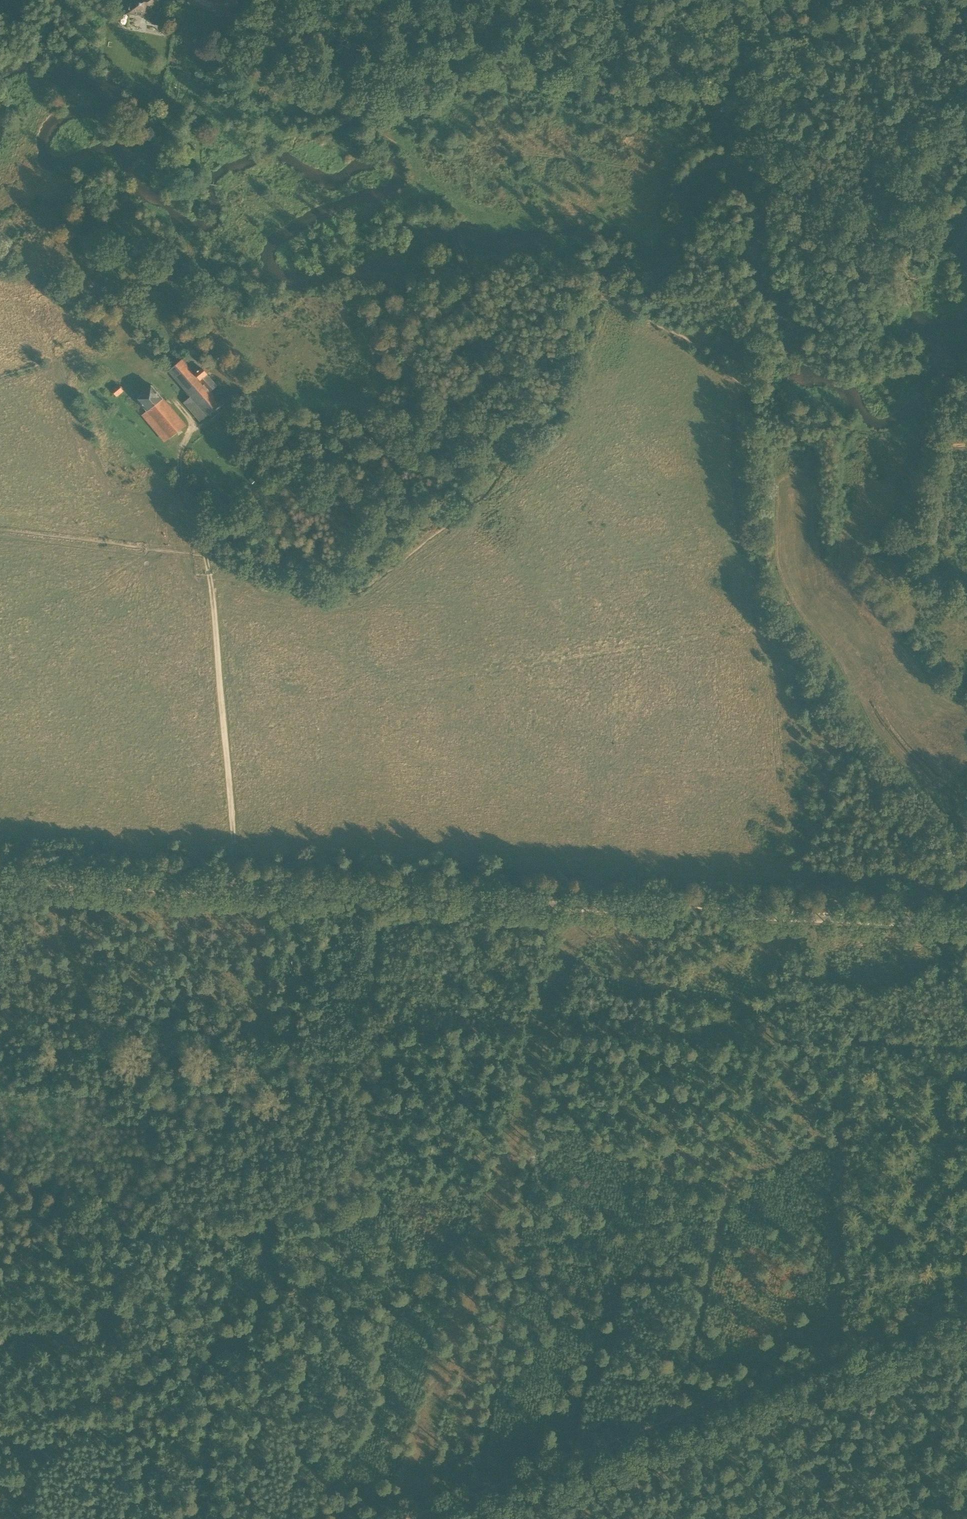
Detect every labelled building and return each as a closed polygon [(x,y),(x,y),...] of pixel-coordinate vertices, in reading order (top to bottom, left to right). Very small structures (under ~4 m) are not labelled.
[(130,1),(131,1),(129,13),(149,16),(149,19),(154,24),(165,26),(165,30),(166,30),(171,0),(130,0),(130,1)] [(213,0),(192,0),(195,3),(200,6),(209,9),(213,0)] [(238,6),(236,0),(213,0),(209,9),(214,10),(224,10),(224,12),(227,12),(231,11),(230,9),(238,6)] [(211,391),(217,386),(202,367),(195,373),(183,359),(168,371),(197,403),(207,415),(208,415),(221,403),(211,391)] [(117,396),(124,390),(118,383),(111,389),(117,396)] [(164,442),(186,425),(152,386),(137,399),(147,411),(142,415),(164,442)]
